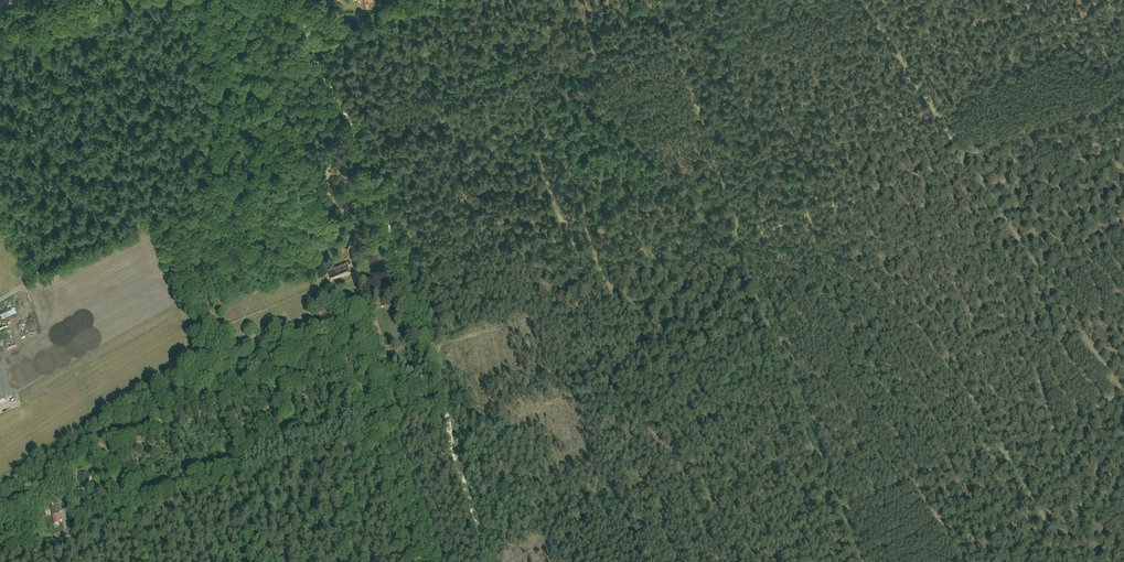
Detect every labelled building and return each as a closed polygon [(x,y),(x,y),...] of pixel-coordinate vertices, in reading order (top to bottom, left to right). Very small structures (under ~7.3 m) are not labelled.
[(373,0),(360,0),(361,3),(362,8),(374,6),(373,0)] [(350,244),(342,247),(345,256),(353,253),(350,244)] [(328,270),(332,280),(351,273),(347,262),(328,270)] [(11,310),(0,315),(0,316),(2,321),(14,315),(11,310)] [(0,329),(0,334),(6,349),(12,346),(4,327),(0,329)] [(13,395),(0,362),(0,400),(13,395)] [(79,473),(77,485),(87,487),(87,483),(89,483),(90,475),(79,473)] [(63,511),(60,503),(57,504),(57,505),(51,507),(56,524),(61,522),(60,519),(61,518),(60,512),(63,511)]
